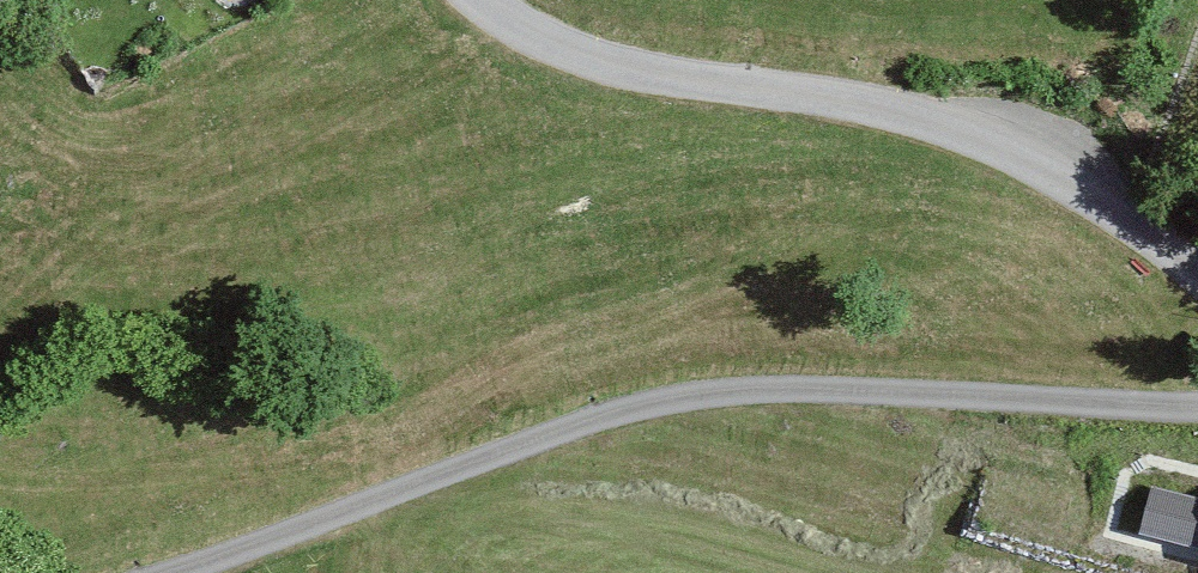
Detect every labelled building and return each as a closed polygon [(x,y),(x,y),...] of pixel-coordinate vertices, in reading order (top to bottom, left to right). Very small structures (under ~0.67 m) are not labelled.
[(1158,500),(1146,542),(1197,556),(1197,511),(1158,500)]
